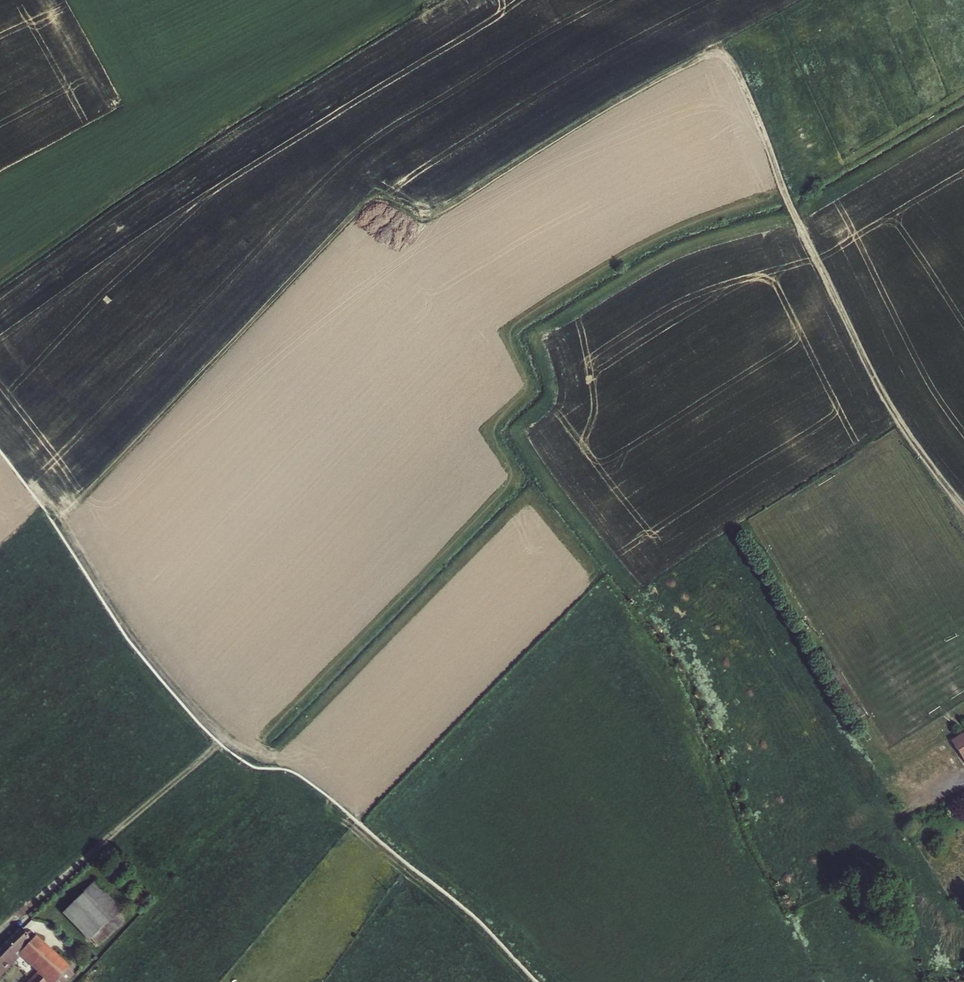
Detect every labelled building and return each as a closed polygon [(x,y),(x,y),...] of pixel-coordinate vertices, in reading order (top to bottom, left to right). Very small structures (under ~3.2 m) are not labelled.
[(951,736),(963,760),(963,730),(951,736)] [(84,893),(62,915),(89,942),(91,940),(98,948),(125,922),(118,916),(123,911),(94,881),(83,892),(84,893)] [(68,969),(70,967),(36,936),(32,940),(20,928),(4,943),(0,946),(0,978),(20,957),(36,973),(35,974),(27,981),(55,981),(68,969)] [(55,981),(67,981),(74,975),(68,969),(55,981)]
